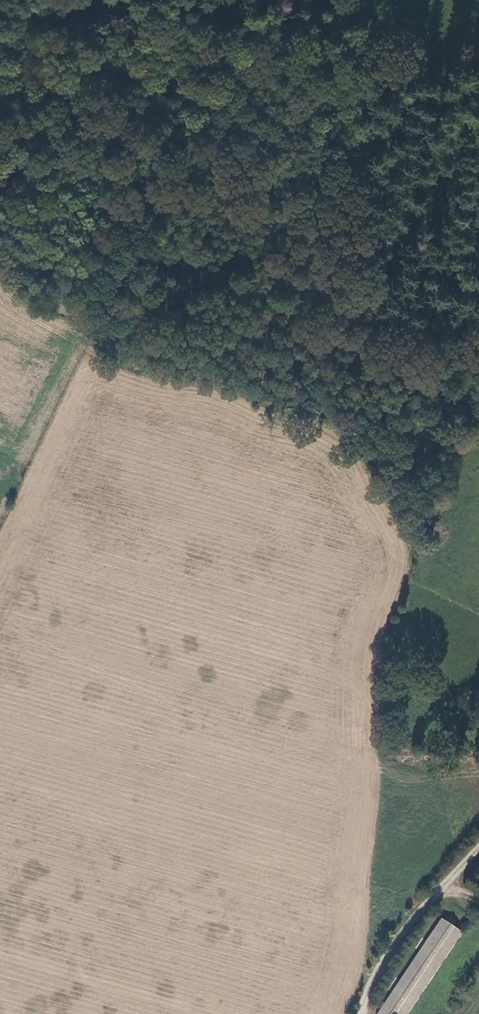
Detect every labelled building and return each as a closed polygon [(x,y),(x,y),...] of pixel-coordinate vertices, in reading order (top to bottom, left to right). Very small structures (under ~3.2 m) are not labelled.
[(377,1013),(404,1013),(458,932),(440,918),(377,1013)]
